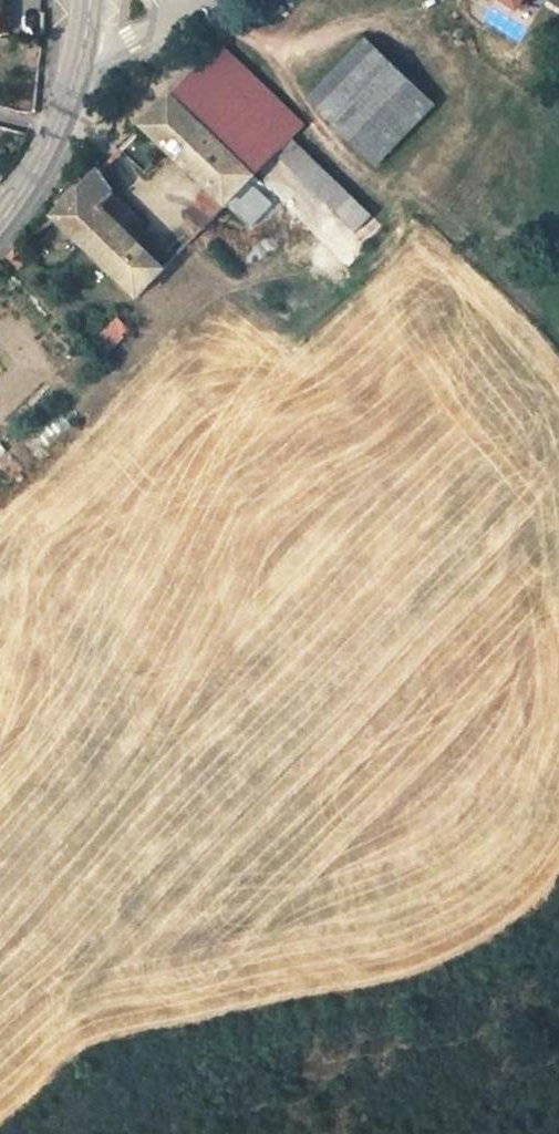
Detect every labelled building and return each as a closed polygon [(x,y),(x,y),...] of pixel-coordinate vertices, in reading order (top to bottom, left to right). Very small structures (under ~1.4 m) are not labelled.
[(372,165),(431,102),(363,39),(306,103),(372,165)] [(306,121),(224,40),(201,63),(284,144),(299,129),(306,121)] [(255,174),(284,144),(201,63),(173,93),(255,174)] [(202,230),(255,174),(173,93),(121,146),(146,169),(167,146),(212,188),(187,215),(202,230)] [(355,187),(299,129),(284,144),(341,201),(355,187)] [(140,294),(165,267),(143,245),(121,224),(133,211),(122,200),(124,197),(120,194),(109,183),(100,170),(57,214),(140,294)] [(133,211),(121,224),(143,245),(154,232),(133,211)] [(24,270),(36,256),(26,246),(13,258),(24,270)]
